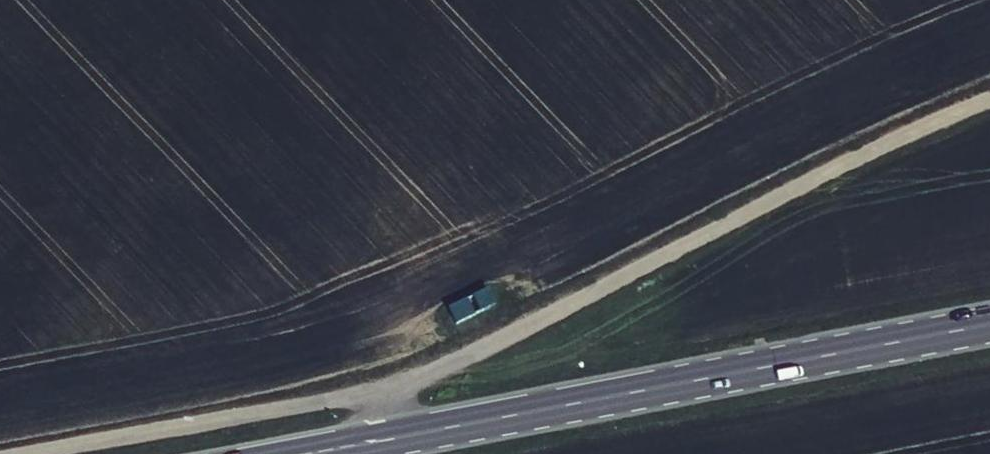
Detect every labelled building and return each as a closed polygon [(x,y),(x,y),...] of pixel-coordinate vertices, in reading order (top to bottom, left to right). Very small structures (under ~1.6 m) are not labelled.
[(490,289),(448,307),(455,323),(497,304),(490,289)]
